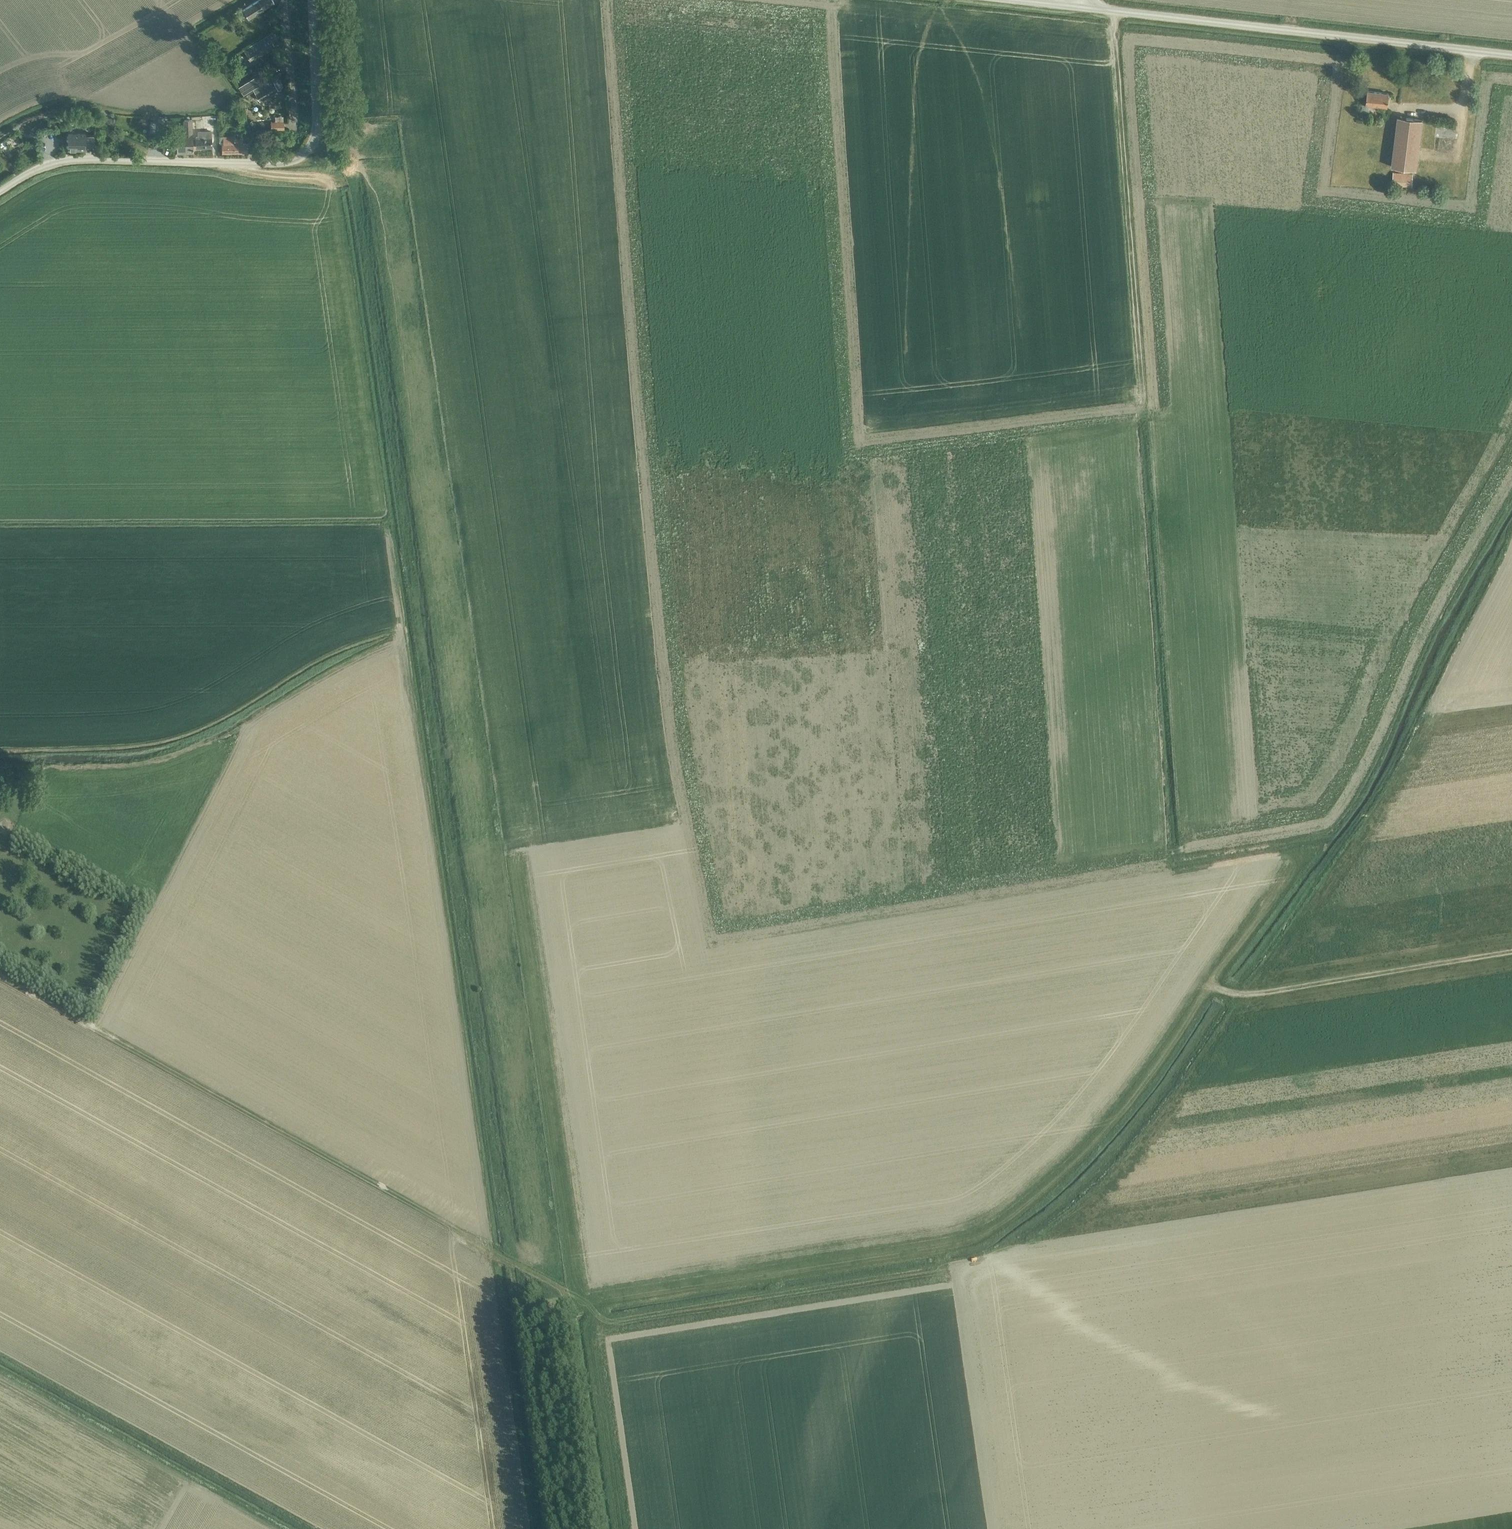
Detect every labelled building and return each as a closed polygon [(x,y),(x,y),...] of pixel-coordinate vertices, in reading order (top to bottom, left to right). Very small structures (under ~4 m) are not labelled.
[(248,18),(274,3),(273,0),(258,0),(243,10),(248,18)] [(245,51),(251,61),(279,43),(272,32),(261,39),(258,41),(259,43),(245,51)] [(238,89),(242,96),(259,85),(255,78),(238,89)] [(253,89),(260,100),(283,86),(278,78),(262,88),(260,85),(253,89)] [(1367,91),(1366,104),(1363,104),(1362,113),(1368,114),(1369,105),(1387,107),(1389,93),(1367,91)] [(1392,169),(1416,172),(1422,121),(1398,118),(1392,169)] [(177,137),(178,155),(193,154),(192,121),(184,121),(185,137),(177,137)] [(271,122),(271,130),(284,129),(284,121),(271,122)] [(340,122),(340,130),(357,130),(357,122),(340,122)] [(1432,137),(1452,138),(1453,127),(1433,126),(1432,137)] [(86,131),(68,131),(68,149),(86,149),(86,146),(94,146),(94,134),(86,134),(86,131)] [(196,138),(197,149),(212,148),(212,133),(199,133),(199,138),(196,138)] [(222,144),(222,153),(247,153),(247,144),(243,144),(243,138),(233,138),(233,139),(223,139),(224,144),(222,144)] [(1393,173),(1392,184),(1412,185),(1413,174),(1393,173)]
